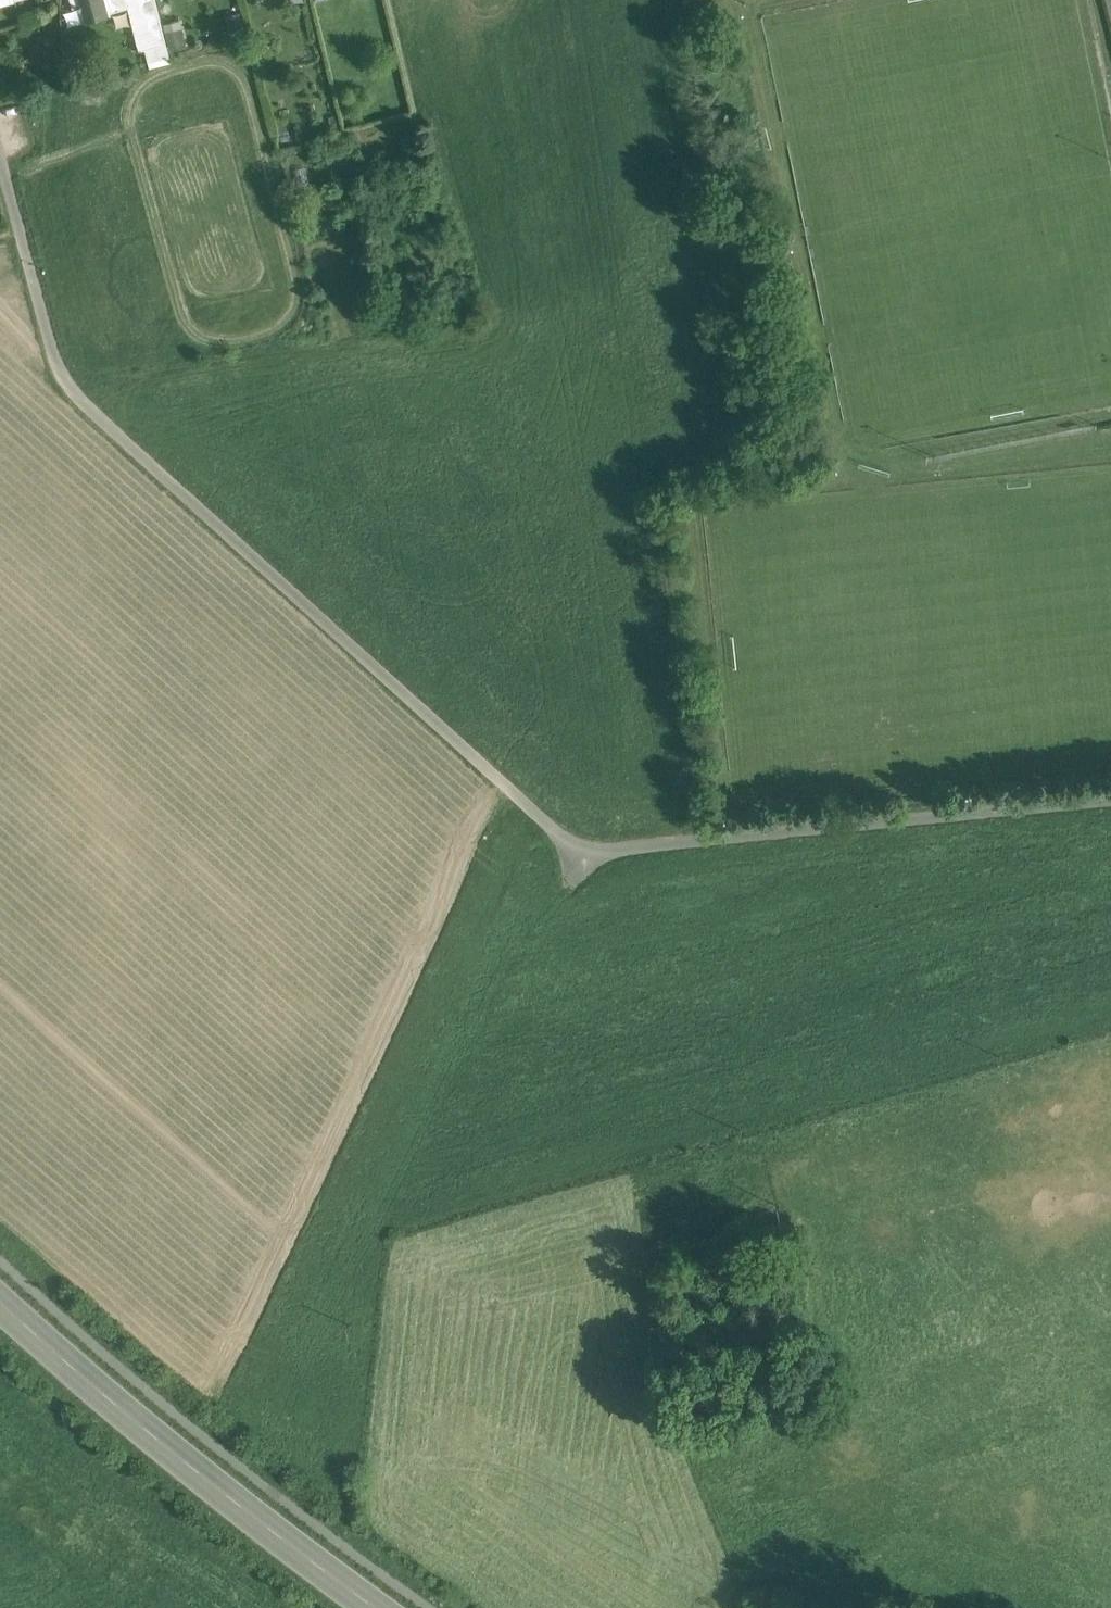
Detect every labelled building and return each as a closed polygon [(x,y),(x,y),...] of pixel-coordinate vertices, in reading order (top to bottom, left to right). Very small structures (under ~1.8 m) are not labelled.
[(85,20),(130,7),(128,0),(80,0),(85,20)] [(130,7),(140,50),(167,43),(156,0),(128,0),(130,7)] [(183,18),(167,20),(170,47),(187,45),(183,18)]
